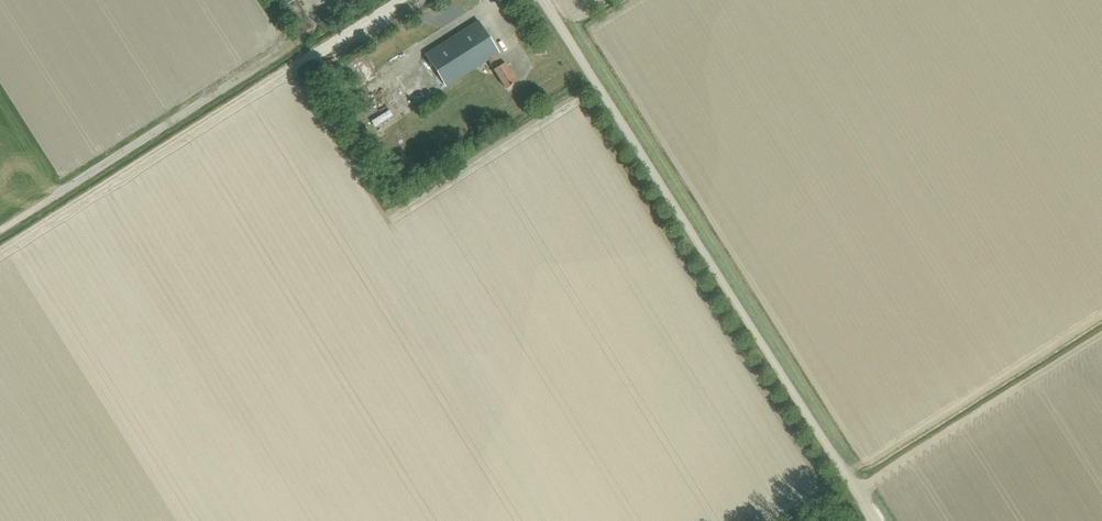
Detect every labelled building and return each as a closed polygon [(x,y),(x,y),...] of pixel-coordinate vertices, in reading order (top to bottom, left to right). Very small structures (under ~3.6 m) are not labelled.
[(502,63),(496,55),(499,53),(478,21),(425,54),(446,87),(488,60),(494,69),(493,69),(505,88),(516,81),(504,62),(502,63)] [(394,48),(392,40),(386,42),(387,49),(394,48)] [(370,71),(356,83),(361,88),(375,77),(370,71)] [(351,95),(359,98),(362,91),(354,88),(351,95)]
